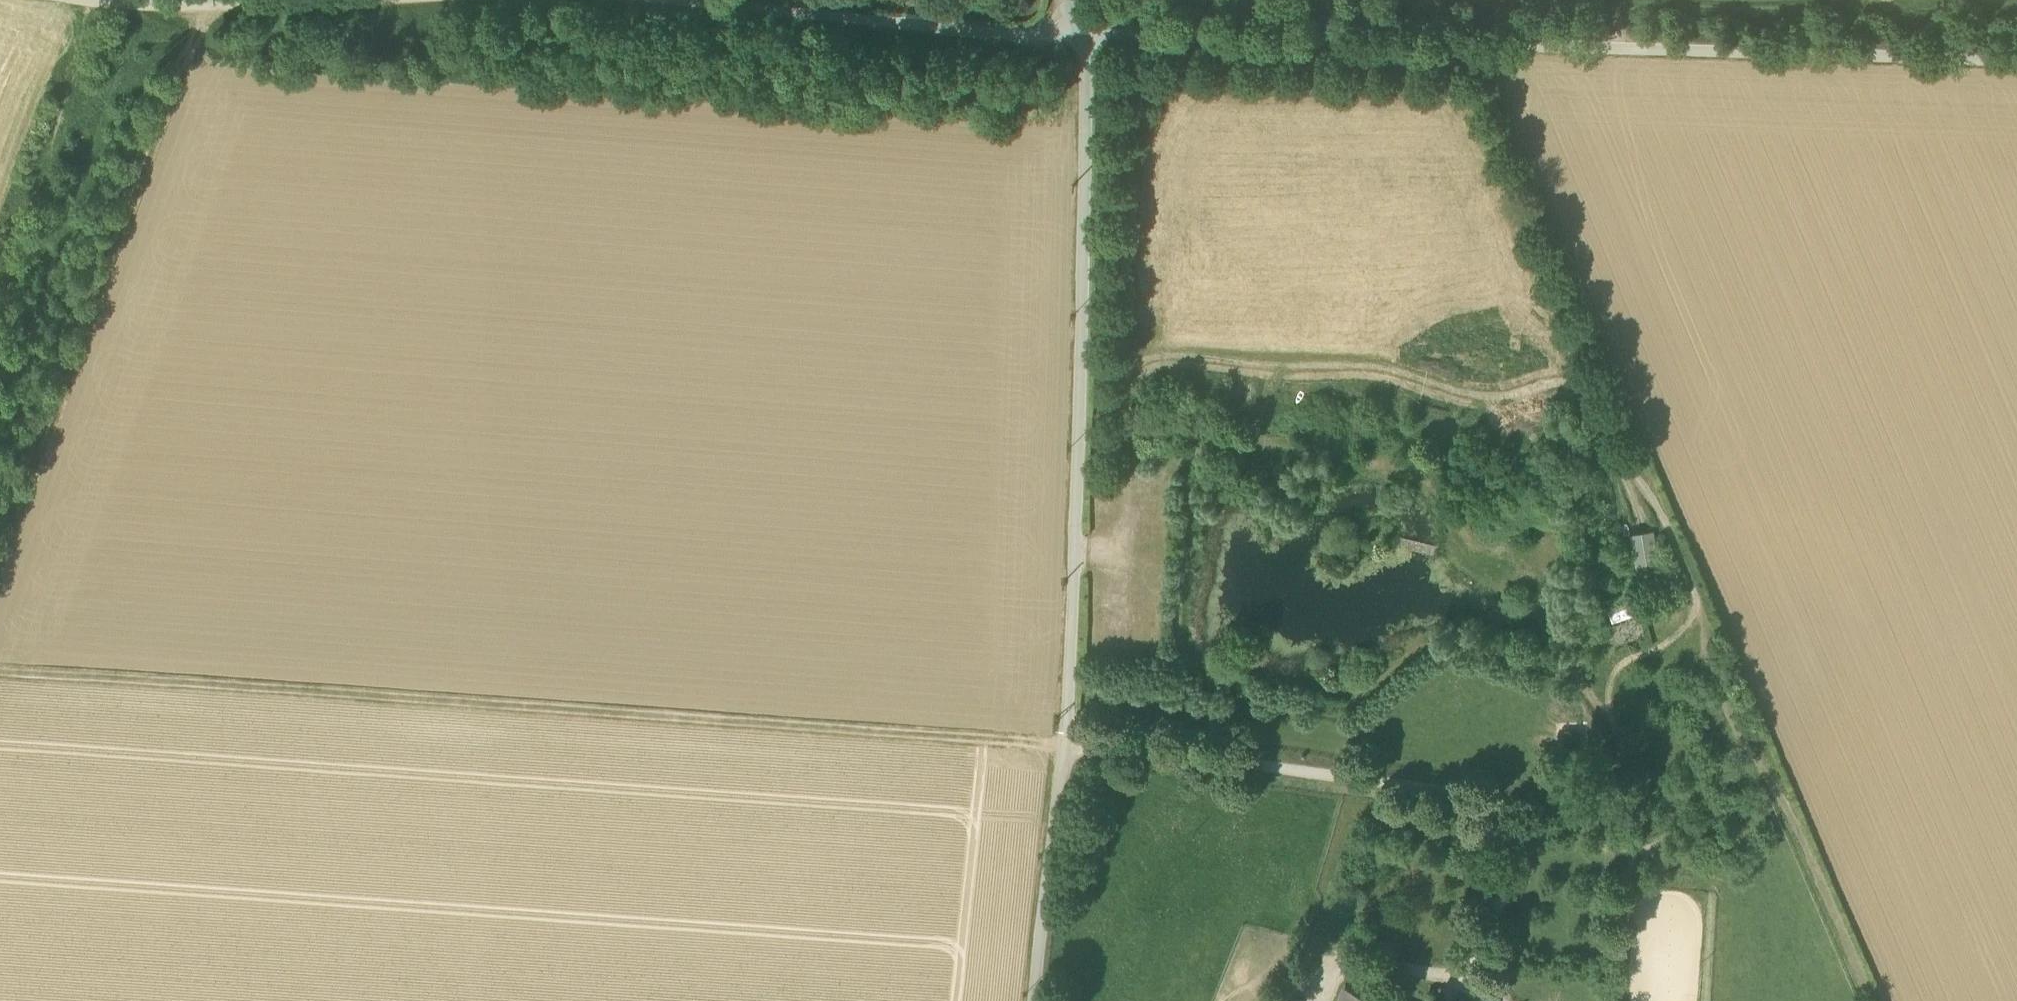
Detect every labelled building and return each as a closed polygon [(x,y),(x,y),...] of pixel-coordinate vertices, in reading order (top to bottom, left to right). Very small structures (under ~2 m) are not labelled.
[(1632,554),(1655,553),(1653,529),(1631,531),(1632,554)] [(1345,985),(1339,1000),(1383,1000),(1345,985)]
